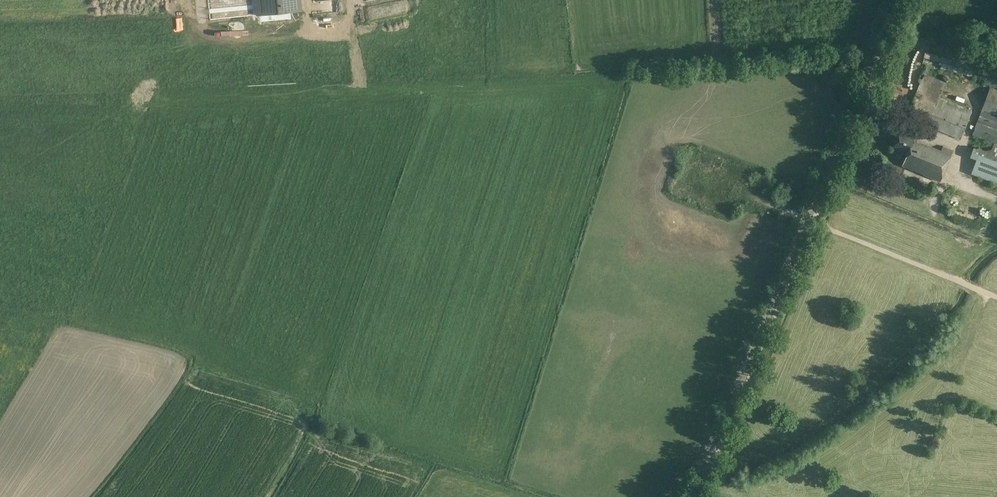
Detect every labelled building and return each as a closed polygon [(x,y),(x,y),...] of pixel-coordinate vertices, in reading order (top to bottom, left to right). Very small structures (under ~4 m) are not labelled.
[(255,0),(208,0),(210,20),(257,15),(255,0)] [(303,10),(302,0),(255,0),(257,15),(303,10)] [(984,79),(987,67),(925,51),(922,63),(984,79)] [(987,69),(983,85),(996,88),(996,71),(987,69)] [(996,114),(996,90),(990,87),(982,108),(996,114)] [(936,102),(915,94),(907,116),(960,139),(972,109),(939,96),(936,102)] [(982,108),(972,135),(993,143),(996,145),(996,114),(982,108)] [(940,180),(953,149),(943,145),(941,150),(914,139),(915,136),(901,130),(894,147),(907,153),(902,164),(940,180)] [(993,143),(990,152),(973,146),(970,156),(996,166),(996,145),(993,143)]
